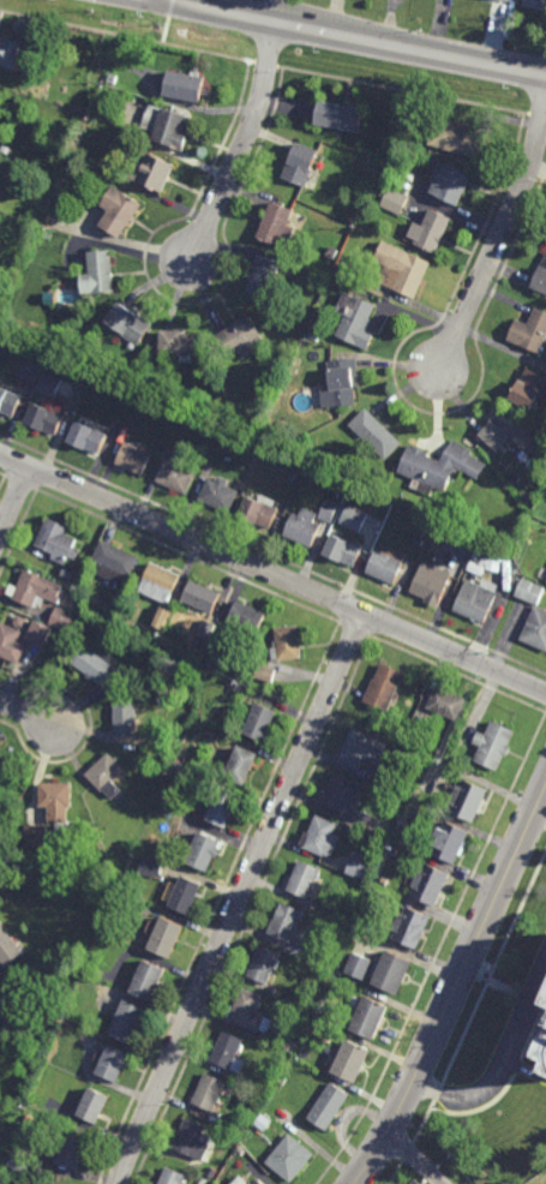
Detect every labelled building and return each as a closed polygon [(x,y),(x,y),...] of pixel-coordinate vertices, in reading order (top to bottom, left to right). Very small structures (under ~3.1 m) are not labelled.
[(545,11),(545,0),(526,0),(524,6),(545,11)] [(19,71),(25,43),(0,38),(0,67),(19,71)] [(202,101),(206,78),(169,70),(164,94),(202,101)] [(317,124),(360,131),(364,109),(320,101),(317,124)] [(162,110),(190,116),(181,150),(154,143),(162,110)] [(481,157),(488,132),(438,116),(431,145),(481,157)] [(299,142),(320,150),(305,187),(281,175),(299,142)] [(162,195),(139,184),(151,156),(174,167),(162,195)] [(431,192),(458,204),(473,174),(442,161),(431,181),(434,183),(431,192)] [(399,215),(408,197),(388,188),(380,206),(399,215)] [(120,238),(102,226),(125,193),(142,207),(120,238)] [(259,239),(274,203),(304,215),(290,250),(259,239)] [(436,252),(451,217),(431,208),(424,226),(414,222),(409,235),(418,239),(415,243),(436,252)] [(416,298),(432,263),(385,241),(376,261),(388,265),(379,280),(416,298)] [(113,252),(115,293),(84,295),(84,275),(92,275),(91,253),(113,252)] [(545,293),(545,253),(533,287),(545,293)] [(270,300),(250,294),(262,257),(282,264),(270,300)] [(368,347),(378,333),(370,330),(374,319),(371,318),(377,305),(347,291),(337,310),(348,315),(338,335),(368,347)] [(121,304),(154,327),(140,346),(108,323),(121,304)] [(541,353),(545,342),(545,312),(536,307),(529,325),(517,319),(508,337),(541,353)] [(234,359),(220,337),(252,316),(266,339),(234,359)] [(162,355),(163,334),(202,335),(200,357),(162,355)] [(340,406),(358,405),(356,389),(361,389),(358,359),(330,360),(330,370),(334,370),(334,390),(337,391),(340,406)] [(42,367),(26,360),(18,376),(35,383),(42,367)] [(533,411),(539,396),(545,400),(545,377),(528,367),(511,399),(533,411)] [(37,391),(55,398),(63,379),(45,371),(37,391)] [(24,397),(0,387),(0,412),(16,418),(24,397)] [(59,436),(66,419),(35,403),(28,423),(59,436)] [(500,452),(514,439),(530,454),(542,442),(503,406),(493,417),(496,419),(481,435),(500,452)] [(388,458),(401,443),(368,409),(353,421),(388,458)] [(100,456),(109,435),(78,421),(70,443),(100,456)] [(401,472),(449,489),(455,470),(479,479),(486,464),(470,455),(473,450),(456,439),(445,460),(409,446),(401,472)] [(143,477),(154,454),(127,442),(119,464),(143,477)] [(188,495),(197,474),(168,461),(158,483),(188,495)] [(232,513),(240,492),(210,480),(202,500),(232,513)] [(271,532),(281,510),(252,497),(242,516),(271,532)] [(320,519),(332,523),(339,504),(327,499),(320,519)] [(362,531),(369,511),(348,505),(342,525),(362,531)] [(314,549),(323,527),(316,524),(319,515),(306,509),(302,518),(296,514),(287,537),(314,549)] [(49,520),(70,527),(66,537),(77,540),(73,549),(80,552),(78,562),(70,560),(67,566),(52,560),(54,554),(37,546),(49,520)] [(356,568),(364,549),(336,537),(329,555),(356,568)] [(103,542),(143,557),(131,587),(101,575),(103,568),(94,564),(103,542)] [(395,585),(403,563),(379,552),(368,572),(395,585)] [(502,555),(488,553),(486,569),(500,571),(502,555)] [(154,563),(181,575),(169,604),(142,592),(154,563)] [(439,606),(452,575),(426,563),(414,593),(430,598),(427,603),(439,606)] [(19,588),(28,570),(65,586),(58,604),(38,596),(34,609),(14,600),(17,598),(8,594),(13,585),(19,588)] [(539,605),(545,587),(523,578),(516,597),(539,605)] [(193,581),(223,593),(215,615),(185,603),(193,581)] [(484,624),(498,587),(484,581),(482,586),(469,581),(456,611),(484,624)] [(238,605),(269,616),(262,636),(230,626),(238,605)] [(49,624),(68,633),(76,615),(57,606),(49,624)] [(173,611),(162,607),(154,625),(164,630),(173,611)] [(538,608),(523,639),(545,651),(545,611),(538,608)] [(53,628),(34,620),(26,640),(45,648),(53,628)] [(20,665),(0,657),(0,629),(2,624),(24,633),(19,644),(28,646),(20,665)] [(278,629),(281,660),(305,659),(301,628),(278,629)] [(115,693),(76,664),(88,646),(102,658),(107,651),(120,660),(115,666),(128,676),(115,693)] [(364,702),(386,711),(396,686),(418,694),(424,681),(384,665),(378,682),(373,680),(364,702)] [(274,682),(277,669),(259,666),(257,679),(274,682)] [(439,690),(466,702),(458,722),(431,710),(439,690)] [(118,734),(139,734),(138,701),(116,702),(118,734)] [(259,705),(278,713),(266,743),(247,736),(259,705)] [(493,722),(517,731),(499,772),(476,761),(482,747),(476,745),(481,732),(487,735),(493,722)] [(340,764),(362,772),(367,760),(380,765),(388,743),(352,731),(340,764)] [(241,748),(263,755),(251,790),(229,782),(241,748)] [(112,754),(127,771),(115,782),(124,791),(114,801),(89,776),(112,754)] [(323,803),(343,812),(344,807),(356,812),(364,794),(355,790),(359,781),(335,772),(323,803)] [(449,812),(478,824),(491,789),(463,777),(449,812)] [(43,785),(42,809),(53,809),(52,824),(72,824),(71,809),(74,808),(74,787),(43,785)] [(223,788),(247,796),(240,817),(234,814),(229,829),(210,823),(223,788)] [(306,850),(332,861),(342,838),(334,835),(338,825),(319,818),(306,850)] [(47,826),(27,825),(26,846),(46,847),(47,826)] [(457,867),(470,833),(452,826),(450,832),(442,829),(434,847),(444,851),(440,860),(457,867)] [(203,837),(222,845),(220,853),(226,855),(223,863),(217,861),(211,875),(191,866),(203,837)] [(347,874),(366,880),(373,860),(355,853),(347,874)] [(162,857),(142,856),(141,876),(162,877),(162,857)] [(312,904),(322,885),(316,881),(319,873),(300,865),(287,892),(312,904)] [(415,899),(439,909),(452,877),(427,867),(415,899)] [(185,878),(205,887),(192,919),(170,909),(185,878)] [(284,907),(305,916),(292,946),(271,937),(284,907)] [(397,941),(420,951),(433,920),(410,910),(397,941)] [(164,920),(187,928),(174,962),(151,952),(164,920)] [(25,955),(1,922),(0,923),(0,960),(6,968),(25,955)] [(262,947),(284,956),(272,985),(251,976),(262,947)] [(366,980),(373,960),(354,953),(346,973),(366,980)] [(391,953),(416,965),(403,997),(377,986),(391,953)] [(146,962),(169,973),(155,1004),(132,994),(146,962)] [(0,1009),(20,1016),(28,983),(8,979),(0,1009)] [(230,1021),(259,1034),(260,1031),(271,1035),(275,1022),(268,1018),(268,1016),(259,1011),(264,999),(242,992),(230,1021)] [(354,1030),(368,999),(395,1010),(380,1042),(354,1030)] [(127,1000),(152,1012),(137,1047),(110,1035),(127,1000)] [(244,1076),(211,1062),(223,1033),(244,1042),(236,1060),(248,1065),(244,1076)] [(336,1074),(360,1083),(374,1053),(350,1042),(336,1074)] [(110,1047),(131,1056),(119,1083),(98,1075),(110,1047)] [(206,1074),(226,1082),(212,1113),(193,1105),(206,1074)] [(310,1120),(332,1084),(352,1096),(329,1132),(310,1120)] [(92,1089),(112,1098),(98,1126),(79,1118),(92,1089)] [(185,1119),(206,1128),(202,1141),(211,1144),(205,1161),(200,1159),(197,1171),(190,1167),(193,1158),(174,1150),(185,1119)] [(80,1170),(88,1143),(66,1136),(58,1166),(80,1170)] [(293,1183),(313,1155),(289,1136),(269,1164),(293,1183)] [(187,1177),(184,1183),(159,1183),(166,1168),(187,1177)] [(240,1175),(232,1183),(249,1183),(240,1175)]
